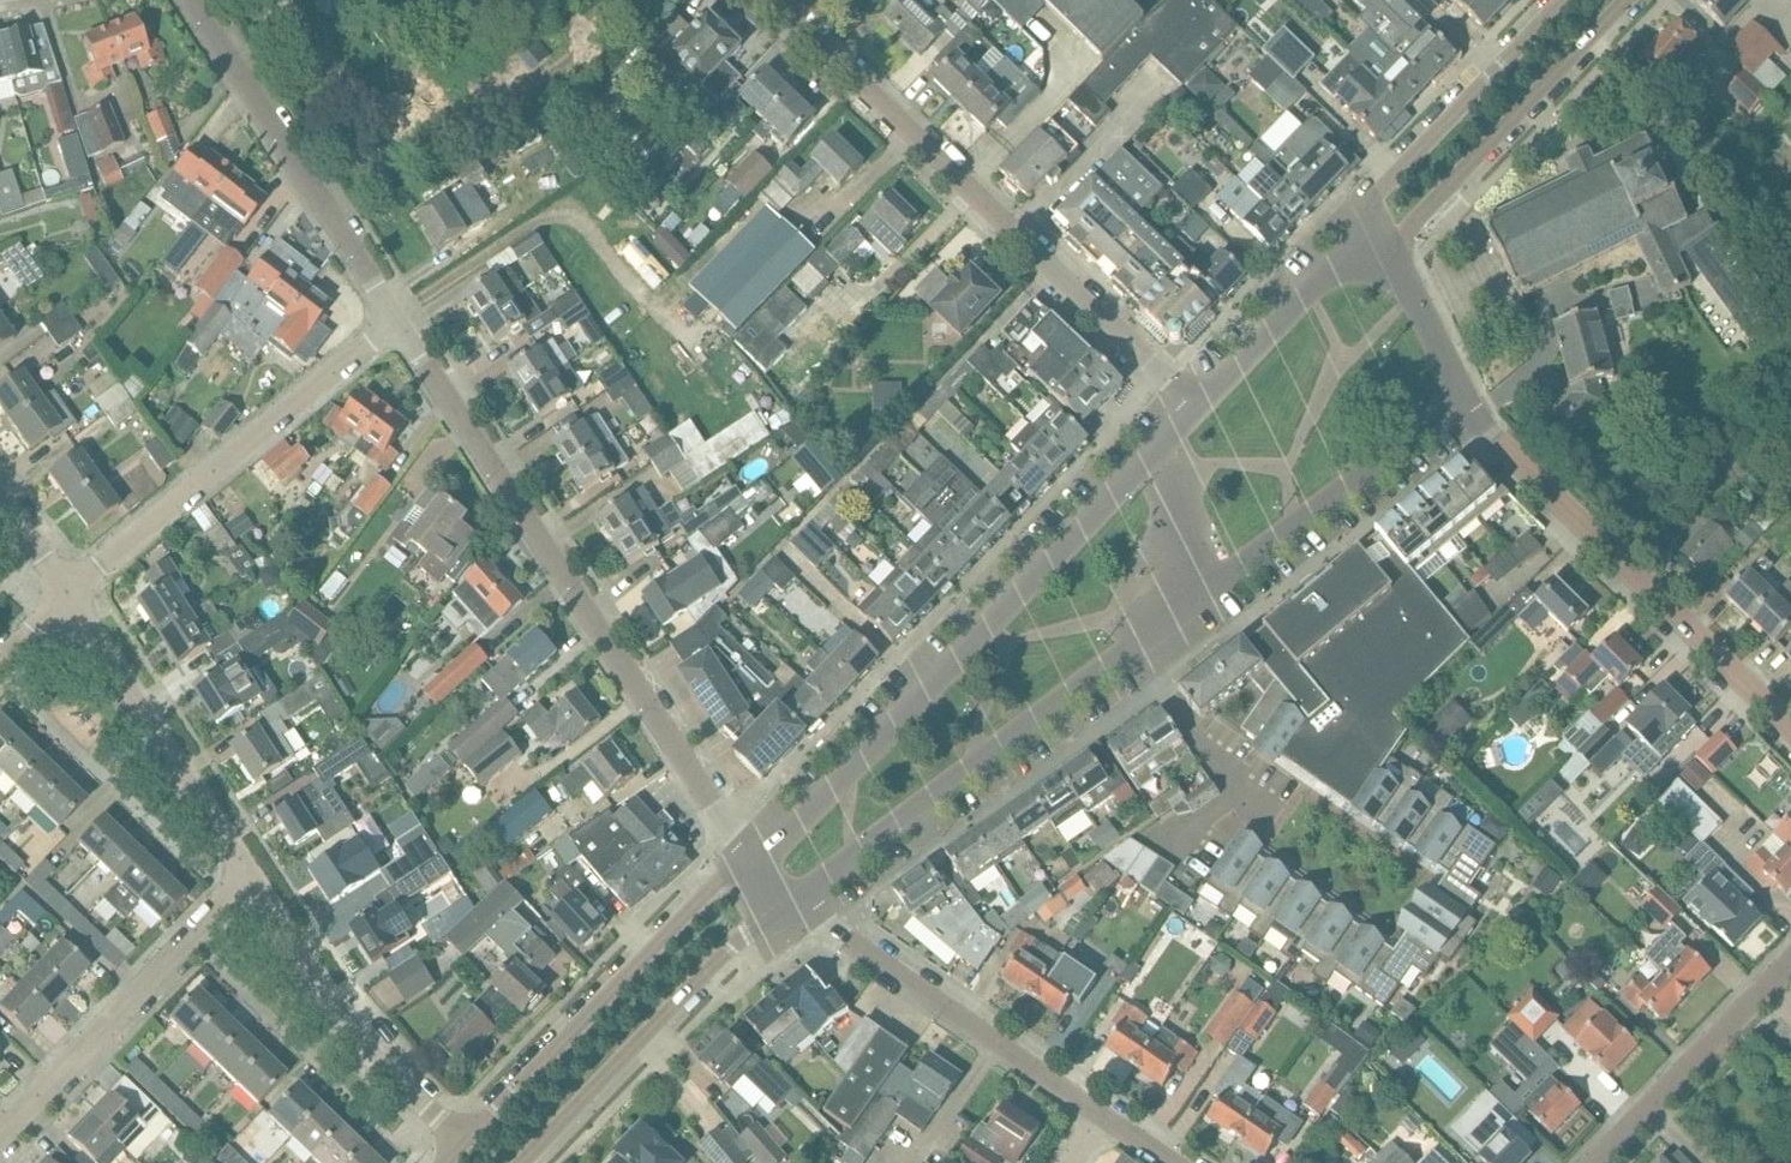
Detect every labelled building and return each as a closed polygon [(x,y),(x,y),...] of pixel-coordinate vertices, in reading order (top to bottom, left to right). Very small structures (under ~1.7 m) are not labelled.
[(317,11),(333,19),(357,10),(353,0),(313,0),(317,11)] [(970,24),(994,0),(972,0),(954,18),(942,6),(932,17),(915,0),(899,0),(885,14),(905,34),(902,37),(921,55),(945,30),(955,40),(970,24)] [(1103,60),(1144,17),(1127,0),(1042,0),(1103,60)] [(1126,40),(1147,61),(1151,57),(1162,67),(1180,47),(1191,57),(1201,67),(1239,28),(1229,17),(1219,7),(1211,0),(1170,0),(1146,19),(1126,40)] [(1306,12),(1310,16),(1322,4),(1318,0),(1294,0),(1306,12)] [(1447,48),(1422,23),(1430,15),(1414,0),(1355,0),(1367,11),(1359,20),(1392,52),(1428,86),(1434,79),(1437,82),(1460,58),(1461,56),(1461,54),(1460,52),(1452,44),(1447,48)] [(1457,2),(1457,3),(1483,28),(1510,1),(1509,0),(1455,0),(1457,2)] [(1697,2),(1724,28),(1751,0),(1699,0),(1697,2)] [(718,102),(742,78),(726,62),(742,46),(708,14),(703,19),(702,18),(698,22),(700,23),(692,31),(670,9),(606,75),(630,99),(662,65),(693,95),(702,87),(718,102)] [(135,18),(109,29),(122,61),(136,55),(143,69),(163,61),(155,40),(146,44),(135,18)] [(1678,21),(1643,57),(1663,76),(1678,60),(1689,70),(1709,50),(1678,21)] [(1754,22),(1727,51),(1726,51),(1752,76),(1775,52),(1780,56),(1785,51),(1754,22)] [(960,106),(1006,59),(1005,58),(984,80),(963,59),(984,37),(983,37),(971,25),(960,35),(955,40),(934,62),(944,71),(935,80),(960,106)] [(1280,26),(1259,47),(1269,56),(1272,59),(1285,72),(1294,81),(1316,58),(1294,37),(1293,38),(1280,26)] [(108,67),(122,61),(109,29),(83,39),(94,65),(85,69),(93,90),(114,81),(108,67)] [(10,82),(13,95),(20,98),(42,92),(48,86),(61,83),(49,49),(33,53),(27,30),(0,36),(0,44),(10,82)] [(528,33),(514,44),(534,68),(548,57),(528,33)] [(1126,40),(1115,52),(1137,72),(1147,61),(1126,40)] [(10,82),(0,44),(0,84),(10,82)] [(1126,83),(1137,72),(1115,52),(1105,63),(1126,83)] [(1391,72),(1380,85),(1405,110),(1428,86),(1392,52),(1382,63),(1391,72)] [(1349,55),(1320,86),(1335,101),(1338,98),(1353,113),(1351,115),(1377,140),(1405,110),(1380,85),(1349,55)] [(1017,69),(1006,59),(960,106),(986,131),(1011,106),(996,91),(1017,69)] [(1115,94),(1126,83),(1105,63),(1094,74),(1115,94)] [(709,112),(681,141),(684,144),(700,159),(746,112),(753,119),(758,114),(765,121),(791,94),(767,70),(746,92),(737,83),(718,102),(716,104),(717,104),(726,114),(719,121),(712,115),(709,112)] [(1220,91),(1220,86),(1205,72),(1189,89),(1206,106),(1220,91)] [(1285,72),(1275,82),(1296,102),(1306,92),(1285,72)] [(1770,94),(1745,72),(1726,92),(1751,115),(1770,94)] [(1094,74),(1084,85),(1104,106),(1115,94),(1094,74)] [(1041,94),(1029,82),(1018,93),(1030,105),(1041,94)] [(1285,113),(1296,102),(1275,82),(1265,93),(1285,113)] [(1112,113),(1104,106),(1084,85),(1068,101),(1097,128),(1112,113)] [(789,144),(815,117),(791,94),(765,121),(776,131),(771,136),(784,149),(789,144)] [(76,127),(87,158),(124,143),(108,105),(84,114),(88,123),(76,127)] [(163,110),(146,117),(157,143),(174,136),(163,110)] [(636,118),(612,137),(635,167),(659,147),(636,118)] [(1316,119),(1287,149),(1329,189),(1339,179),(1341,180),(1348,173),(1346,172),(1349,168),(1342,162),(1351,153),(1316,119)] [(1050,120),(1000,172),(1008,180),(1005,184),(1017,195),(1021,192),(1029,200),(1047,180),(1052,185),(1062,175),(1057,170),(1078,148),(1050,120)] [(77,135),(58,141),(69,180),(89,174),(77,135)] [(1573,177),(1483,222),(1520,297),(1635,239),(1664,297),(1667,295),(1678,290),(1691,283),(1688,278),(1677,255),(1688,250),(1749,334),(1779,313),(1717,227),(1715,229),(1705,210),(1687,219),(1664,171),(1665,171),(1667,166),(1664,161),(1659,159),(1659,160),(1646,135),(1594,161),(1588,149),(1582,152),(1580,149),(1570,154),(1571,157),(1565,160),(1573,177)] [(792,162),(779,175),(800,195),(824,170),(841,187),(864,164),(835,136),(813,160),(802,172),(792,162)] [(209,199),(231,171),(209,154),(207,156),(191,144),(158,187),(165,192),(160,199),(191,223),(209,199)] [(1212,312),(1210,310),(1219,300),(1221,302),(1222,301),(1181,263),(1135,218),(1164,189),(1122,149),(1052,222),(1070,238),(1066,242),(1079,254),(1082,250),(1115,282),(1112,286),(1124,297),(1128,294),(1144,310),(1141,313),(1168,340),(1170,338),(1171,338),(1171,342),(1183,341),(1183,338),(1185,339),(1212,312)] [(1326,192),(1329,189),(1287,149),(1268,170),(1310,209),(1320,199),(1321,200),(1328,193),(1326,192)] [(755,155),(729,183),(747,199),(773,171),(755,155)] [(123,180),(112,156),(96,164),(107,188),(123,180)] [(444,198),(418,215),(440,250),(467,232),(492,216),(474,188),(489,178),(477,161),(457,174),(464,185),(460,187),(458,184),(452,188),(454,191),(444,198)] [(1191,169),(1181,180),(1202,200),(1212,190),(1191,169)] [(1248,190),(1264,204),(1290,230),(1300,219),(1302,221),(1308,214),(1307,212),(1310,209),(1268,170),(1248,190)] [(24,208),(11,171),(0,175),(0,212),(2,217),(24,209),(24,208)] [(253,188),(231,171),(209,199),(191,223),(206,234),(215,223),(232,237),(235,239),(265,200),(251,190),(253,188)] [(61,187),(43,192),(47,202),(93,189),(89,174),(69,180),(61,187)] [(1192,210),(1202,200),(1181,180),(1171,190),(1192,210)] [(24,206),(45,202),(42,189),(21,193),(24,206)] [(891,191),(862,221),(872,231),(869,233),(893,257),(907,242),(902,238),(920,220),(891,191)] [(1290,230),(1264,204),(1244,225),(1270,250),(1281,239),(1282,241),(1289,234),(1287,232),(1290,230)] [(768,207),(691,288),(692,288),(692,289),(697,293),(710,306),(737,332),(815,250),(778,216),(768,207)] [(1194,242),(1206,227),(1208,225),(1194,214),(1180,230),(1194,242)] [(206,234),(191,223),(161,262),(176,273),(206,234)] [(122,225),(112,238),(125,249),(135,236),(122,225)] [(851,227),(827,252),(841,265),(850,255),(865,241),(865,240),(851,227)] [(536,232),(511,248),(519,260),(544,244),(536,232)] [(278,242),(268,254),(267,254),(246,280),(247,281),(223,310),(214,303),(169,363),(186,376),(232,317),(266,344),(268,341),(308,289),(306,288),(318,273),(278,242)] [(639,242),(625,254),(656,290),(670,277),(639,242)] [(1188,243),(1175,256),(1181,263),(1222,301),(1246,276),(1223,253),(1211,265),(1194,249),(1188,243)] [(0,253),(0,273),(30,258),(20,244),(0,253)] [(119,279),(96,246),(83,255),(106,288),(119,279)] [(226,247),(194,288),(211,302),(243,261),(226,247)] [(31,260),(11,274),(23,291),(43,277),(31,260)] [(481,319),(524,291),(509,267),(496,276),(496,275),(465,295),(473,307),(471,308),(477,317),(478,315),(481,319)] [(961,336),(999,296),(972,269),(962,280),(958,276),(950,284),(937,271),(916,293),(934,311),(934,310),(961,336)] [(308,289),(268,341),(289,358),(292,354),(304,363),(309,356),(310,357),(327,334),(315,325),(330,306),(308,289)] [(807,310),(785,289),(734,342),(767,373),(787,351),(777,341),(807,310)] [(1611,294),(1615,309),(1634,304),(1630,289),(1611,294)] [(524,291),(481,319),(497,343),(513,333),(514,335),(522,329),(521,327),(523,326),(531,339),(547,328),(540,318),(542,316),(524,291)] [(551,308),(559,320),(583,304),(575,292),(551,308)] [(1046,399),(1052,405),(1078,430),(1123,383),(1034,298),(1001,333),(1013,344),(1005,353),(1003,354),(1019,369),(1025,374),(1030,368),(1054,391),(1046,399)] [(48,334),(71,317),(61,303),(38,320),(48,334)] [(583,304),(559,320),(567,332),(591,316),(583,304)] [(1634,304),(1615,309),(1618,320),(1637,315),(1634,304)] [(1549,419),(1556,425),(1568,437),(1582,423),(1576,418),(1591,403),(1601,401),(1602,403),(1603,402),(1597,380),(1614,375),(1597,313),(1554,324),(1573,395),(1549,419)] [(82,331),(71,317),(48,334),(58,348),(82,331)] [(14,338),(0,319),(0,348),(14,338)] [(553,340),(540,349),(509,369),(518,382),(516,383),(521,391),(523,390),(525,393),(556,373),(569,365),(553,340)] [(990,354),(991,355),(992,363),(1003,374),(1009,380),(1019,369),(1003,354),(1005,353),(1002,342),(990,354)] [(89,365),(100,356),(92,345),(81,354),(89,365)] [(982,347),(967,362),(976,372),(992,386),(1003,374),(992,363),(991,355),(990,354),(982,347)] [(957,391),(966,382),(976,372),(967,362),(957,374),(948,382),(957,391)] [(598,380),(606,392),(631,376),(623,364),(598,380)] [(556,373),(525,393),(541,417),(557,407),(558,409),(566,403),(565,401),(572,397),(585,388),(569,365),(556,373)] [(40,399),(22,373),(0,389),(0,410),(8,421),(40,399)] [(631,376),(606,392),(614,404),(638,388),(631,376)] [(938,411),(957,391),(948,382),(928,402),(938,411)] [(95,400),(105,415),(129,398),(119,383),(95,400)] [(40,399),(8,421),(29,450),(54,431),(58,438),(78,424),(53,389),(40,399)] [(364,435),(385,408),(363,391),(346,413),(338,407),(325,425),(342,439),(352,426),(364,435)] [(139,412),(129,398),(105,415),(115,429),(139,412)] [(239,415),(222,401),(201,427),(218,441),(239,415)] [(927,422),(938,411),(928,402),(918,413),(927,422)] [(1085,443),(1089,439),(1078,430),(1052,405),(1032,425),(1068,461),(1079,450),(1080,451),(1087,444),(1085,443)] [(785,407),(767,420),(776,433),(794,421),(785,407)] [(385,408),(364,435),(355,448),(385,471),(398,453),(390,447),(407,425),(385,408)] [(901,409),(876,409),(876,434),(901,409)] [(701,481),(771,435),(755,410),(706,442),(691,419),(670,433),(701,481)] [(584,423),(554,443),(562,455),(560,457),(565,465),(567,464),(570,467),(613,439),(597,414),(584,423)] [(960,417),(953,425),(963,435),(965,437),(974,427),(962,415),(960,417)] [(197,427),(182,416),(172,431),(186,442),(197,427)] [(889,443),(901,454),(920,435),(908,423),(889,443)] [(1066,463),(1068,461),(1032,425),(1013,446),(1023,456),(1049,481),(1059,470),(1061,472),(1068,465),(1066,463)] [(784,431),(775,437),(779,442),(787,435),(784,431)] [(646,452),(654,464),(678,448),(670,436),(646,452)] [(158,438),(143,448),(160,472),(175,462),(158,438)] [(629,462),(613,439),(570,467),(577,478),(574,480),(580,489),(583,487),(585,491),(601,481),(602,483),(611,477),(609,475),(616,471),(629,462)] [(812,440),(793,456),(824,492),(842,476),(812,440)] [(901,454),(889,443),(869,464),(881,475),(901,454)] [(298,447),(271,469),(281,483),(309,460),(298,447)] [(678,448),(654,464),(661,476),(686,460),(678,448)] [(68,503),(99,480),(80,453),(48,476),(68,503)] [(923,476),(992,541),(1001,531),(1002,533),(1009,526),(1007,524),(1010,522),(984,496),(942,456),(923,476)] [(1049,481),(1023,456),(1003,476),(1029,502),(1040,491),(1041,492),(1048,485),(1046,484),(1049,481)] [(1459,460),(1442,474),(1446,480),(1479,519),(1509,494),(1472,458),(1463,465),(1459,460)] [(860,473),(850,483),(859,492),(863,488),(878,502),(891,488),(868,465),(860,473)] [(935,527),(971,563),(982,551),(983,553),(990,546),(988,544),(992,541),(923,476),(904,496),(935,527)] [(1027,504),(1029,502),(1003,476),(984,496),(1010,522),(1020,511),(1022,512),(1029,505),(1027,504)] [(356,506),(369,516),(391,487),(377,477),(356,506)] [(1457,538),(1479,519),(1446,480),(1441,484),(1437,479),(1420,493),(1424,498),(1457,538)] [(99,480),(68,503),(87,530),(118,507),(99,480)] [(849,503),(859,492),(850,483),(839,494),(849,503)] [(611,538),(614,541),(659,512),(643,488),(628,498),(628,497),(598,517),(606,530),(604,531),(609,539),(611,538)] [(737,488),(714,503),(689,519),(699,534),(726,515),(730,510),(738,502),(743,497),(737,488)] [(430,489),(417,506),(427,513),(412,533),(402,525),(393,538),(406,548),(411,541),(431,557),(422,570),(439,583),(445,575),(455,583),(470,564),(459,556),(475,535),(460,523),(466,515),(443,497),(442,498),(430,489)] [(1435,556),(1457,538),(1424,498),(1419,502),(1415,497),(1398,511),(1402,516),(1435,556)] [(738,502),(730,510),(731,511),(740,523),(755,512),(754,511),(743,498),(738,502)] [(671,504),(659,512),(614,541),(629,566),(645,555),(647,557),(655,552),(654,550),(660,546),(659,544),(674,535),(673,532),(685,524),(671,504)] [(726,515),(700,534),(715,554),(718,551),(746,530),(741,525),(740,523),(731,511),(730,510),(726,515)] [(240,516),(226,525),(236,539),(254,526),(245,512),(240,516)] [(821,513),(811,523),(820,533),(831,522),(821,513)] [(1414,573),(1435,556),(1402,516),(1397,521),(1392,516),(1375,530),(1379,535),(1414,573)] [(816,569),(836,548),(820,533),(811,523),(791,544),(816,569)] [(1710,523),(1681,553),(1704,575),(1733,546),(1733,545),(1710,523)] [(1764,534),(1754,524),(1733,545),(1733,546),(1743,555),(1764,534)] [(224,559),(237,550),(221,526),(208,535),(224,559)] [(971,563),(935,527),(915,547),(951,583),(962,572),(964,573),(970,566),(969,565),(971,563)] [(1513,559),(1519,567),(1542,548),(1529,532),(1484,569),(1491,577),(1513,559)] [(1447,613),(1414,573),(1379,535),(1361,550),(1359,548),(1329,572),(1327,569),(1324,571),(1323,569),(1291,595),(1293,597),(1290,599),(1293,603),(1264,627),(1266,629),(1263,631),(1247,645),(1265,668),(1252,679),(1267,696),(1242,731),(1259,743),(1254,750),(1275,764),(1280,757),(1355,810),(1391,757),(1409,731),(1395,717),(1471,642),(1466,636),(1491,615),(1474,591),(1474,590),(1447,613)] [(949,585),(951,583),(915,547),(896,567),(897,569),(932,603),(942,592),(944,594),(951,587),(949,585)] [(1750,620),(1774,595),(1759,581),(1773,566),(1763,557),(1749,571),(1725,595),(1750,620)] [(750,584),(763,596),(774,585),(783,593),(797,579),(775,558),(750,584)] [(687,610),(697,625),(715,606),(726,596),(703,560),(669,580),(645,596),(664,626),(687,610)] [(140,603),(160,634),(201,608),(192,593),(183,599),(173,584),(182,578),(171,561),(147,576),(158,592),(140,603)] [(454,594),(472,615),(488,632),(522,601),(488,563),(468,581),(454,594)] [(276,567),(260,574),(267,591),(284,583),(276,567)] [(897,569),(877,589),(912,624),(923,612),(925,614),(931,607),(930,605),(932,603),(897,569)] [(1535,601),(1518,618),(1532,631),(1549,614),(1568,633),(1589,612),(1555,579),(1535,600),(1535,601)] [(750,584),(739,596),(752,608),(763,596),(750,584)] [(912,624),(877,589),(858,610),(893,644),(903,633),(905,634),(912,627),(910,626),(912,624)] [(1750,620),(1776,644),(1790,629),(1790,608),(1789,610),(1774,595),(1750,620)] [(201,608),(160,634),(180,665),(212,645),(210,642),(218,637),(209,623),(219,616),(210,602),(201,608)] [(303,603),(288,622),(319,646),(330,630),(316,619),(318,615),(303,603)] [(727,618),(715,606),(697,625),(694,627),(707,639),(718,627),(727,618)] [(230,629),(239,643),(264,628),(254,613),(230,629)] [(283,615),(264,628),(239,643),(252,662),(272,649),(276,655),(283,656),(302,644),(288,622),(283,615)] [(707,639),(694,627),(670,643),(687,668),(681,672),(721,733),(725,731),(762,691),(707,639)] [(707,639),(762,691),(807,733),(831,709),(807,686),(798,678),(785,691),(772,678),(718,627),(707,639)] [(536,631),(482,681),(490,689),(501,701),(503,699),(504,700),(517,689),(556,653),(536,631)] [(856,635),(832,661),(856,683),(880,657),(856,635)] [(1594,660),(1587,654),(1586,654),(1579,661),(1570,671),(1567,673),(1585,690),(1586,689),(1592,695),(1609,677),(1620,688),(1643,664),(1615,638),(1594,660)] [(1247,645),(1242,640),(1180,690),(1189,702),(1188,704),(1191,708),(1193,707),(1202,719),(1252,679),(1265,668),(1247,645)] [(1571,649),(1559,661),(1570,671),(1579,661),(1586,654),(1576,644),(1571,649)] [(426,688),(423,691),(436,705),(448,695),(458,685),(487,660),(474,646),(446,671),(441,675),(435,675),(426,683),(426,688)] [(817,676),(807,686),(831,709),(856,683),(832,661),(822,652),(808,667),(817,676)] [(218,724),(262,696),(239,661),(195,689),(218,724)] [(310,683),(279,703),(286,714),(289,720),(317,701),(332,691),(333,690),(323,675),(310,683)] [(1635,742),(1622,755),(1644,778),(1697,725),(1688,715),(1691,712),(1664,686),(1626,724),(1639,737),(1635,742)] [(547,715),(538,705),(522,718),(542,744),(558,731),(570,746),(601,722),(577,691),(547,715)] [(762,691),(725,731),(743,748),(736,755),(762,781),(796,745),(806,735),(807,733),(762,691)] [(464,763),(494,735),(517,714),(504,700),(503,699),(501,701),(450,747),(464,763)] [(1461,728),(1445,710),(1424,730),(1441,748),(1461,728)] [(1182,740),(1162,711),(1136,730),(1163,769),(1179,758),(1171,747),(1182,740)] [(20,737),(0,718),(0,758),(20,737)] [(260,731),(233,748),(256,782),(295,756),(283,737),(289,732),(280,718),(260,731)] [(396,722),(367,723),(361,729),(381,752),(405,731),(396,722)] [(1604,727),(1559,771),(1572,784),(1591,764),(1603,775),(1622,755),(1635,742),(1624,731),(1616,739),(1604,727)] [(1163,769),(1136,730),(1109,748),(1139,791),(1141,790),(1156,781),(1153,776),(1163,769)] [(503,733),(464,764),(482,786),(520,755),(503,733)] [(1696,757),(1713,774),(1714,774),(1737,751),(1720,733),(1696,757)] [(15,786),(42,758),(20,737),(0,758),(0,772),(15,786)] [(362,737),(313,768),(321,779),(324,785),(373,754),(362,737)] [(612,744),(560,784),(571,798),(593,781),(606,798),(636,775),(612,744)] [(374,753),(355,766),(370,788),(389,776),(378,760),(374,753)] [(1090,754),(1060,774),(1079,801),(1086,810),(1086,811),(1088,813),(1113,796),(1128,786),(1109,758),(1098,766),(1090,754)] [(1386,831),(1416,789),(1424,778),(1409,768),(1408,769),(1391,757),(1355,810),(1386,831)] [(15,786),(37,807),(64,779),(42,758),(15,786)] [(1695,762),(1683,775),(1695,787),(1708,775),(1695,762)] [(267,783),(274,793),(294,781),(287,770),(267,783)] [(421,774),(406,787),(416,798),(431,785),(421,774)] [(1086,810),(1079,801),(1060,774),(1032,794),(1050,820),(1057,830),(1086,810)] [(1457,793),(1465,785),(1459,778),(1454,783),(1454,790),(1457,793)] [(64,779),(37,807),(58,828),(85,800),(64,779)] [(298,801),(277,814),(296,845),(317,832),(325,844),(355,824),(346,810),(333,789),(332,787),(328,789),(324,785),(321,779),(312,785),(295,796),(298,801)] [(1679,779),(1658,800),(1703,844),(1724,824),(1679,779)] [(1550,780),(1519,811),(1530,821),(1561,791),(1550,780)] [(1220,794),(1211,781),(1184,800),(1192,812),(1193,813),(1220,794)] [(1386,831),(1418,853),(1447,811),(1455,800),(1441,790),(1433,801),(1416,789),(1386,831)] [(536,790),(495,823),(511,844),(553,812),(536,790)] [(1177,814),(1192,812),(1184,800),(1183,801),(1176,791),(1165,799),(1177,814)] [(1763,822),(1774,834),(1788,847),(1790,850),(1790,793),(1763,822)] [(1003,813),(1022,840),(1050,820),(1032,794),(1003,813)] [(656,819),(636,798),(615,817),(609,810),(551,848),(569,866),(583,858),(601,880),(627,907),(628,905),(632,907),(642,898),(640,894),(686,852),(667,831),(675,824),(664,812),(656,819)] [(1418,853),(1448,874),(1463,855),(1482,868),(1498,846),(1447,811),(1418,853)] [(1492,812),(1481,828),(1501,842),(1509,829),(1505,825),(1492,812)] [(398,843),(422,827),(413,813),(389,828),(398,843)] [(1003,813),(975,833),(996,865),(1025,845),(1022,840),(1003,813)] [(98,863),(123,836),(102,817),(77,843),(98,863)] [(1108,824),(1099,830),(1109,843),(1117,837),(1108,824)] [(325,845),(309,856),(317,867),(313,870),(334,902),(360,885),(381,872),(369,854),(360,840),(351,827),(325,844),(325,845)] [(405,855),(386,867),(397,884),(441,856),(422,827),(397,843),(405,855)] [(1675,839),(1689,853),(1699,843),(1685,829),(1675,839)] [(1090,837),(1099,850),(1109,843),(1099,830),(1090,837)] [(951,861),(940,868),(943,872),(945,874),(970,910),(983,901),(971,884),(997,866),(996,865),(975,833),(945,853),(951,861)] [(98,863),(119,883),(144,856),(123,836),(98,863)] [(1131,839),(1103,860),(1127,876),(1146,849),(1131,839)] [(436,846),(444,857),(453,851),(446,840),(436,846)] [(1207,884),(1199,896),(1232,919),(1240,907),(1270,865),(1257,856),(1237,842),(1207,884)] [(16,873),(24,864),(2,843),(0,845),(0,858),(16,873)] [(1733,948),(1762,918),(1745,902),(1753,893),(1725,866),(1703,844),(1689,858),(1710,879),(1687,903),(1733,948)] [(1788,847),(1776,860),(1763,848),(1746,866),(1763,883),(1769,877),(1786,893),(1790,888),(1790,850),(1788,847)] [(1160,859),(1146,849),(1127,876),(1142,887),(1160,859)] [(1071,870),(1080,863),(1071,850),(1061,856),(1071,870)] [(1463,855),(1448,874),(1435,893),(1428,888),(1414,908),(1464,943),(1478,923),(1468,916),(1482,896),(1469,887),(1482,868),(1463,855)] [(123,920),(140,903),(165,876),(144,856),(119,883),(103,900),(123,920)] [(383,911),(352,930),(373,963),(410,938),(407,934),(412,931),(397,907),(416,895),(450,873),(440,857),(415,873),(405,879),(391,888),(375,899),(383,911)] [(1160,859),(1142,887),(1156,896),(1166,882),(1175,868),(1160,859)] [(24,881),(54,909),(63,900),(44,882),(55,871),(44,860),(24,881)] [(489,865),(475,875),(491,894),(504,884),(489,865)] [(945,874),(943,872),(936,877),(928,865),(894,889),(912,915),(960,956),(978,969),(994,946),(996,948),(997,947),(980,923),(970,910),(945,874)] [(1116,877),(1115,877),(1104,865),(1086,881),(1098,894),(1116,877)] [(1301,887),(1270,865),(1240,907),(1257,919),(1249,931),(1264,941),(1272,929),(1301,887)] [(578,898),(589,887),(569,866),(550,879),(558,885),(549,893),(565,909),(548,925),(563,940),(568,935),(582,949),(605,926),(578,898)] [(1546,870),(1534,887),(1548,897),(1561,880),(1546,870)] [(1578,874),(1568,883),(1568,884),(1585,899),(1596,888),(1579,872),(1578,874)] [(165,876),(140,903),(161,923),(186,896),(165,876)] [(1166,882),(1156,896),(1185,916),(1195,902),(1166,882)] [(554,955),(530,932),(532,930),(512,911),(523,901),(507,883),(447,938),(463,956),(486,935),(506,955),(505,957),(512,964),(494,983),(495,984),(472,1008),(470,1007),(437,1041),(460,1063),(493,1028),(490,1026),(513,1002),(525,1013),(529,1009),(531,1011),(543,999),(540,997),(545,992),(531,979),(554,955)] [(1295,963),(1303,951),(1333,909),(1301,887),(1272,929),(1289,941),(1281,953),(1295,963)] [(1022,902),(1032,916),(1052,903),(1042,888),(1022,902)] [(1643,904),(1666,926),(1680,911),(1657,889),(1643,904)] [(21,891),(0,913),(0,914),(7,922),(17,911),(34,927),(46,914),(21,891)] [(1564,892),(1564,902),(1576,902),(1577,892),(1564,892)] [(1039,913),(1045,922),(1068,906),(1062,897),(1039,913)] [(75,929),(83,920),(63,900),(54,909),(75,929)] [(1407,933),(1394,952),(1381,972),(1400,986),(1413,967),(1426,976),(1440,956),(1450,963),(1464,943),(1414,908),(1400,928),(1407,933)] [(1364,931),(1333,909),(1303,951),(1320,963),(1312,975),(1327,985),(1335,973),(1364,931)] [(994,914),(980,923),(997,947),(1001,941),(1008,935),(994,914)] [(75,929),(96,949),(104,940),(83,920),(75,929)] [(1212,920),(1204,932),(1217,942),(1226,929),(1212,920)] [(1071,937),(1073,938),(1081,944),(1091,929),(1081,923),(1071,937)] [(1644,956),(1664,975),(1686,996),(1710,971),(1689,950),(1687,952),(1680,945),(1687,938),(1674,926),(1644,956)] [(116,969),(135,949),(114,930),(104,940),(96,949),(116,969)] [(1400,986),(1381,972),(1394,952),(1364,931),(1335,973),(1385,1008),(1400,986)] [(1044,945),(1043,946),(1024,933),(1010,952),(1017,957),(1004,976),(1033,996),(1050,972),(1060,956),(1044,945)] [(1260,948),(1246,938),(1236,952),(1250,961),(1260,948)] [(40,965),(67,991),(88,969),(61,943),(40,965)] [(1096,980),(1060,956),(1050,972),(1033,996),(1061,1016),(1073,998),(1080,1003),(1096,980)] [(417,958),(390,976),(407,1002),(434,984),(417,958)] [(1132,964),(1122,978),(1131,984),(1140,970),(1132,964)] [(1280,983),(1291,967),(1286,964),(1275,979),(1280,983)] [(40,965),(19,987),(47,1013),(67,991),(40,965)] [(777,994),(811,1035),(815,1039),(849,1011),(831,989),(827,992),(807,968),(777,994)] [(1593,971),(1586,979),(1598,991),(1605,983),(1593,971)] [(1662,1021),(1686,996),(1664,975),(1652,988),(1639,976),(1622,994),(1639,1011),(1645,1005),(1662,1021)] [(1260,1003),(1241,1030),(1256,1041),(1276,1014),(1290,993),(1291,991),(1276,981),(1275,982),(1261,1003),(1260,1003)] [(19,987),(0,1007),(0,1010),(26,1035),(47,1013),(19,987)] [(1311,1005),(1319,993),(1312,988),(1303,989),(1298,997),(1311,1005)] [(169,1019),(191,1041),(219,1011),(197,990),(169,1019)] [(1224,1047),(1253,1006),(1236,993),(1206,1034),(1224,1047)] [(796,1048),(811,1035),(777,994),(746,1019),(770,1048),(785,1065),(800,1052),(796,1048)] [(1533,995),(1510,1018),(1534,1040),(1541,1032),(1556,1017),(1533,995)] [(1400,1000),(1392,1013),(1407,1023),(1415,1011),(1400,1000)] [(1574,1042),(1588,1055),(1609,1076),(1638,1046),(1603,1013),(1591,1001),(1563,1030),(1575,1042),(1574,1042)] [(1106,1047),(1135,1067),(1152,1042),(1137,1032),(1147,1017),(1126,1003),(1113,1023),(1119,1028),(1106,1047)] [(191,1041),(213,1062),(241,1033),(219,1011),(191,1041)] [(1322,1015),(1311,1030),(1329,1042),(1339,1027),(1322,1015)] [(866,1019),(835,1063),(848,1078),(881,1030),(866,1019)] [(1529,1081),(1551,1058),(1515,1024),(1493,1046),(1509,1061),(1529,1081)] [(1162,1028),(1152,1042),(1135,1067),(1164,1087),(1177,1068),(1184,1072),(1198,1053),(1162,1028)] [(848,1078),(824,1111),(850,1130),(852,1131),(899,1064),(909,1050),(881,1030),(848,1078)] [(213,1062),(235,1084),(264,1054),(241,1033),(213,1062)] [(728,1036),(702,1064),(724,1085),(726,1083),(733,1089),(745,1077),(778,1108),(786,1099),(795,1108),(805,1097),(768,1059),(764,1062),(741,1042),(738,1045),(728,1036)] [(264,1054),(235,1084),(258,1105),(286,1075),(264,1054)] [(917,1076),(899,1064),(852,1131),(850,1130),(839,1141),(866,1160),(897,1115),(923,1133),(933,1117),(962,1076),(931,1055),(917,1076)] [(1221,1099),(1208,1118),(1237,1138),(1254,1113),(1264,1099),(1244,1085),(1255,1069),(1239,1058),(1228,1074),(1215,1094),(1221,1099)] [(1538,1090),(1522,1106),(1552,1135),(1581,1105),(1551,1076),(1560,1067),(1551,1058),(1529,1081),(1538,1090)] [(125,1070),(145,1089),(154,1079),(135,1060),(125,1070)] [(145,1089),(167,1110),(177,1100),(154,1079),(145,1089)] [(1504,1080),(1492,1088),(1501,1103),(1513,1094),(1504,1080)] [(1321,1082),(1305,1105),(1322,1116),(1337,1094),(1321,1082)] [(268,1116),(290,1137),(319,1107),(297,1086),(268,1116)] [(1466,1141),(1483,1158),(1482,1159),(1485,1162),(1525,1162),(1531,1157),(1522,1148),(1533,1136),(1487,1092),(1471,1109),(1484,1122),(1466,1141)] [(93,1118),(126,1150),(157,1117),(135,1095),(125,1106),(114,1096),(113,1096),(109,1093),(98,1104),(102,1108),(93,1118)] [(1254,1113),(1237,1138),(1266,1157),(1279,1138),(1286,1143),(1300,1123),(1279,1109),(1270,1103),(1264,1099),(1254,1113)] [(167,1110),(190,1131),(199,1122),(177,1100),(167,1110)] [(982,1123),(958,1158),(966,1162),(999,1162),(1001,1160),(999,1159),(1001,1155),(999,1154),(1002,1150),(1017,1160),(1039,1128),(1007,1106),(991,1129),(982,1123)] [(312,1158),(340,1128),(319,1107),(290,1137),(312,1158)] [(126,1150),(93,1118),(83,1129),(79,1125),(68,1136),(72,1140),(71,1141),(82,1151),(72,1162),(73,1162),(113,1162),(126,1150)] [(680,1162),(665,1147),(675,1136),(660,1121),(649,1132),(643,1126),(617,1153),(620,1156),(614,1162),(678,1162),(680,1162)] [(190,1131),(203,1144),(213,1135),(199,1122),(190,1131)] [(742,1139),(765,1162),(780,1162),(787,1156),(758,1124),(742,1139)] [(756,1154),(742,1139),(731,1126),(723,1134),(719,1129),(701,1144),(717,1162),(746,1162),(755,1156),(756,1154)] [(317,1162),(349,1162),(362,1149),(340,1128),(312,1158),(317,1162)] [(1364,1156),(1341,1134),(1334,1141),(1358,1162),(1364,1156)] [(1385,1162),(1410,1162),(1389,1143),(1377,1156),(1385,1162)] [(227,1146),(216,1156),(223,1162),(245,1162),(227,1146)] [(349,1162),(377,1162),(362,1149),(349,1162)] [(1433,1150),(1420,1162),(1447,1162),(1433,1150)] [(1677,1152),(1666,1162),(1688,1162),(1677,1152)]
